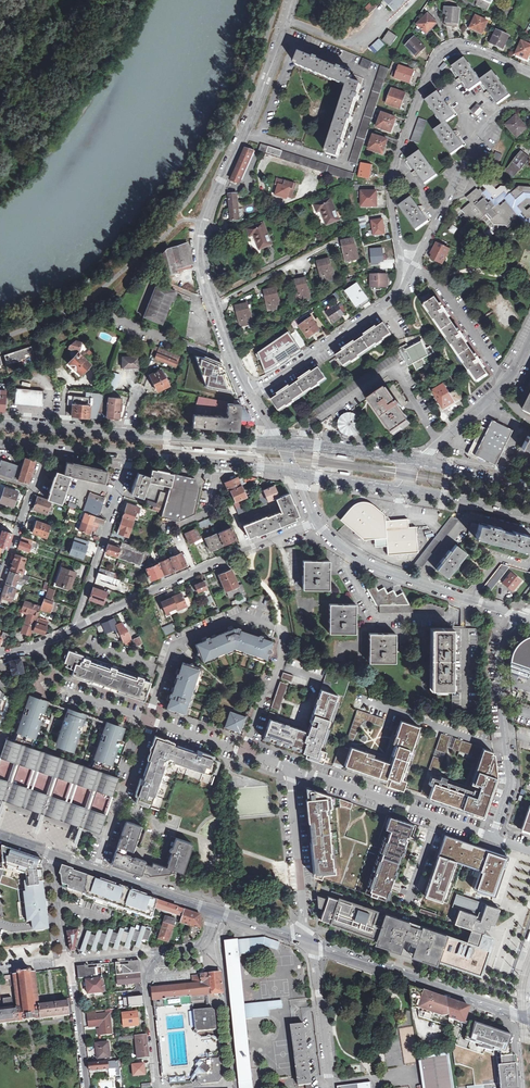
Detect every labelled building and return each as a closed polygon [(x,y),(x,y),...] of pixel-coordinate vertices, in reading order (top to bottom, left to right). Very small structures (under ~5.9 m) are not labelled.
[(342,28),(347,34),(377,5),(372,0),(342,28)] [(404,0),(382,0),(392,11),(404,0)] [(485,10),(490,0),(476,0),(474,4),(485,10)] [(458,10),(445,9),(444,15),(446,15),(446,23),(452,24),(452,26),(457,27),(458,10)] [(418,25),(426,35),(437,25),(428,15),(418,25)] [(475,18),(470,29),(477,33),(477,31),(482,34),(487,24),(475,18)] [(382,40),(390,45),(396,36),(389,31),(382,40)] [(491,44),(503,50),(509,38),(497,32),(491,44)] [(405,47),(415,57),(423,49),(413,39),(405,47)] [(527,60),(529,54),(529,45),(521,42),(515,55),(527,60)] [(373,55),(380,50),(376,44),(369,48),(373,55)] [(323,77),(328,65),(318,61),(318,59),(314,57),(313,59),(299,53),(294,65),(323,77)] [(370,61),(361,57),(358,66),(367,69),(370,61)] [(464,60),(452,69),(459,78),(456,81),(458,83),(460,82),(461,84),(462,83),(469,91),(481,83),(488,93),(485,96),(486,97),(487,98),(488,96),(489,98),(491,97),(497,105),(509,96),(491,72),(479,81),(464,60)] [(444,62),(439,68),(443,71),(448,65),(444,62)] [(338,69),(328,65),(323,77),(348,87),(350,81),(352,75),(342,71),(343,69),(338,67),(338,69)] [(384,80),(388,69),(380,66),(378,72),(367,106),(348,163),(356,166),(359,155),(362,145),(365,137),(368,130),(371,120),(376,106),(383,82),(384,80)] [(409,80),(413,72),(399,66),(394,78),(408,84),(409,80)] [(361,85),(350,81),(341,106),(353,110),(356,100),(358,101),(359,96),(358,96),(361,85)] [(399,109),(401,103),(399,102),(402,94),(391,89),(385,104),(399,109)] [(435,132),(451,156),(463,147),(455,137),(458,135),(457,134),(456,132),(454,133),(453,132),(452,133),(446,124),(454,118),(447,108),(450,105),(449,104),(448,102),(446,104),(445,103),(444,103),(437,93),(425,102),(442,126),(435,132)] [(469,112),(472,116),(480,108),(477,105),(469,112)] [(353,110),(341,106),(334,129),(346,133),(349,122),(351,122),(353,118),(351,117),(353,110)] [(381,114),(376,128),(390,133),(395,119),(381,114)] [(506,125),(516,136),(526,128),(515,117),(506,125)] [(410,142),(418,146),(426,123),(418,120),(410,142)] [(346,133),(334,129),(326,154),(338,158),(341,147),(343,148),(344,144),(342,143),(346,133)] [(365,137),(362,145),(369,148),(368,150),(383,155),(388,141),(373,136),(372,139),(365,137)] [(490,159),(499,163),(510,141),(501,137),(490,159)] [(253,150),(246,148),(232,181),(239,184),(253,150)] [(239,184),(241,185),(255,151),(253,150),(239,184)] [(418,176),(424,185),(437,176),(419,153),(407,162),(414,171),(411,174),(413,177),(415,175),(416,177),(418,176)] [(511,163),(519,170),(529,160),(521,153),(511,163)] [(357,177),(367,180),(370,167),(360,164),(357,177)] [(278,184),(280,185),(291,188),(294,190),(296,183),(279,178),(278,184)] [(519,186),(514,191),(511,187),(500,186),(496,190),(488,181),(483,185),(483,186),(494,199),(497,200),(505,194),(507,196),(510,195),(515,201),(525,194),(529,194),(529,187),(519,186)] [(291,188),(280,185),(277,195),(288,198),(291,188)] [(476,189),(467,197),(471,203),(458,214),(470,229),(482,220),(490,228),(495,224),(507,225),(519,216),(507,201),(500,206),(498,204),(495,207),(491,202),(489,204),(484,199),(487,196),(480,189),(478,191),(476,189)] [(362,192),(362,206),(377,206),(377,192),(362,192)] [(241,220),(240,209),(239,201),(238,201),(238,197),(239,196),(238,194),(230,195),(233,221),(241,220)] [(516,206),(526,218),(529,219),(529,198),(526,198),(516,206)] [(320,211),(326,226),(338,221),(330,199),(314,205),(317,212),(320,211)] [(399,207),(415,231),(428,223),(421,212),(424,210),(422,207),(420,209),(419,208),(418,208),(411,199),(399,207)] [(368,229),(367,216),(359,217),(359,229),(368,229)] [(376,230),(377,235),(385,234),(383,220),(372,222),(374,231),(376,230)] [(255,234),(261,249),(273,244),(266,222),(250,228),(252,235),(255,234)] [(455,234),(458,228),(451,225),(448,232),(455,234)] [(489,229),(485,234),(491,238),(494,233),(489,229)] [(343,241),(346,260),(358,258),(357,248),(356,249),(354,239),(343,241)] [(193,269),(188,244),(167,251),(161,257),(166,276),(177,274),(176,273),(193,269)] [(430,259),(441,264),(444,260),(442,259),(448,249),(437,244),(431,255),(432,256),(430,259)] [(371,251),(372,264),(378,264),(378,262),(383,262),(382,250),(371,251)] [(319,263),(323,282),(335,279),(333,270),(330,260),(319,263)] [(371,275),(371,287),(387,287),(387,275),(371,275)] [(294,282),(298,301),(310,299),(308,290),(307,290),(305,280),(294,282)] [(171,301),(175,291),(168,289),(169,288),(165,286),(164,287),(157,284),(144,317),(161,323),(170,300),(171,301)] [(346,291),(357,306),(367,300),(356,284),(346,291)] [(265,292),(268,311),(281,308),(279,299),(278,299),(277,290),(265,292)] [(477,383),(488,376),(484,369),(485,368),(476,356),(475,357),(466,344),(467,343),(459,331),(458,331),(448,318),(450,317),(441,305),(440,306),(435,300),(434,301),(428,292),(420,298),(426,306),(425,307),(430,314),(429,315),(434,322),(435,322),(448,340),(447,341),(452,348),(453,347),(465,364),(464,365),(469,373),(470,372),(477,383)] [(367,300),(357,306),(358,309),(368,302),(367,300)] [(236,307),(240,326),(252,324),(251,314),(249,314),(247,305),(236,307)] [(326,313),(332,322),(340,317),(340,316),(343,314),(339,307),(335,309),(334,307),(326,313)] [(301,325),(309,337),(320,329),(313,317),(301,325)] [(360,340),(367,351),(376,345),(377,346),(384,341),(383,340),(391,334),(383,324),(377,329),(375,327),(364,335),(365,337),(360,340)] [(289,333),(259,353),(266,374),(280,366),(302,352),(289,333)] [(69,346),(68,350),(80,352),(82,348),(76,340),(69,346)] [(367,351),(360,340),(355,343),(354,342),(342,350),(343,352),(330,361),(337,371),(351,362),(352,364),(360,358),(358,357),(367,351)] [(421,342),(409,348),(413,357),(416,355),(415,354),(420,352),(421,353),(426,350),(425,349),(421,342)] [(407,344),(399,348),(403,356),(412,373),(426,365),(423,359),(434,353),(431,346),(425,349),(426,350),(421,353),(420,352),(415,354),(416,355),(413,357),(409,348),(407,344)] [(33,347),(6,355),(8,364),(14,362),(13,360),(16,359),(17,362),(23,361),(23,360),(27,358),(26,355),(30,354),(30,356),(35,355),(33,347)] [(180,356),(160,349),(156,358),(176,366),(180,356)] [(82,376),(91,366),(78,354),(69,364),(82,376)] [(214,360),(191,356),(207,393),(229,397),(236,393),(227,371),(225,370),(222,369),(220,365),(224,366),(223,364),(214,360)] [(138,358),(123,358),(123,369),(138,369),(138,358)] [(297,384),(303,395),(311,389),(313,391),(320,385),(320,384),(326,379),(319,369),(312,373),(311,372),(300,379),(301,381),(297,384)] [(164,376),(161,370),(150,376),(153,381),(151,382),(154,387),(156,386),(158,390),(170,384),(168,381),(167,382),(166,380),(167,379),(165,375),(164,376)] [(106,387),(114,391),(121,376),(113,373),(106,387)] [(303,395),(297,384),(291,388),(290,386),(278,394),(280,396),(273,400),(280,411),(287,406),(288,407),(295,403),(294,401),(303,395)] [(433,392),(445,412),(457,404),(457,403),(462,401),(462,400),(463,399),(464,395),(460,389),(456,391),(452,394),(446,384),(433,392)] [(43,406),(44,391),(17,388),(16,403),(43,406)] [(423,396),(419,388),(413,391),(417,399),(423,396)] [(387,390),(370,402),(393,435),(410,423),(400,408),(401,407),(399,403),(397,404),(387,390)] [(91,415),(92,397),(68,396),(68,404),(73,405),(73,412),(72,417),(89,418),(90,418),(91,415)] [(91,415),(97,415),(103,399),(92,397),(91,415)] [(122,398),(109,397),(108,399),(103,399),(97,415),(108,416),(121,417),(122,398)] [(226,410),(227,404),(227,402),(199,397),(196,404),(226,410)] [(226,418),(193,415),(192,426),(198,427),(221,429),(238,431),(239,421),(241,408),(241,405),(227,404),(226,410),(226,414),(226,418)] [(244,408),(241,408),(239,421),(250,422),(250,418),(248,415),(246,414),(246,411),(244,408)] [(339,418),(338,420),(337,422),(337,426),(338,428),(339,430),(340,432),(341,433),(343,435),(346,436),(350,436),(352,436),(355,435),(357,434),(359,432),(360,429),(361,427),(363,427),(363,424),(363,422),(363,420),(362,417),(360,419),(358,416),(355,414),(354,413),(351,413),(349,412),(346,413),(343,414),(341,415),(339,418)] [(484,427),(470,453),(487,462),(487,461),(497,466),(499,462),(515,431),(495,421),(490,430),(484,427)] [(35,461),(25,458),(21,468),(18,479),(27,482),(30,473),(31,473),(35,461)] [(21,468),(0,461),(0,473),(18,479),(21,468)] [(66,462),(63,473),(70,475),(104,483),(106,471),(66,462)] [(152,469),(150,477),(138,473),(131,494),(143,498),(149,481),(171,485),(174,474),(152,469)] [(63,474),(55,472),(47,500),(51,501),(61,505),(70,475),(63,473),(63,474)] [(171,485),(168,493),(164,509),(161,518),(179,522),(194,514),(200,486),(193,485),(194,478),(185,476),(174,474),(171,485)] [(228,490),(231,489),(243,484),(239,475),(224,482),(228,490)] [(231,489),(236,502),(248,496),(243,484),(231,489)] [(274,486),(263,490),(268,502),(277,498),(279,497),(274,486)] [(18,492),(5,488),(0,502),(13,507),(18,492)] [(147,504),(164,509),(168,493),(160,491),(157,503),(148,500),(147,504)] [(105,498),(89,493),(83,512),(85,513),(95,517),(98,518),(105,498)] [(279,513),(279,512),(265,517),(264,517),(243,526),(249,537),(254,536),(255,536),(281,526),(297,520),(296,518),(299,517),(294,503),(293,504),(289,493),(279,497),(277,498),(281,512),(279,513)] [(47,514),(51,501),(47,500),(38,497),(34,509),(47,514)] [(374,538),(375,546),(387,545),(388,554),(418,551),(416,527),(416,526),(412,526),(408,526),(408,518),(389,520),(389,518),(387,516),(386,516),(385,514),(373,503),(367,501),(361,501),(356,503),(352,505),(348,510),(344,515),(340,519),(363,539),(374,538)] [(266,503),(260,506),(262,512),(269,510),(266,503)] [(137,508),(127,505),(123,518),(133,521),(137,508)] [(236,509),(241,521),(253,517),(250,510),(244,513),(241,507),(236,509)] [(85,513),(82,522),(96,527),(98,523),(94,522),(95,517),(85,513)] [(459,518),(451,516),(444,525),(437,534),(414,564),(422,566),(459,518)] [(210,517),(196,524),(197,527),(209,521),(209,522),(212,521),(210,517)] [(132,522),(122,519),(118,530),(128,534),(132,522)] [(49,527),(35,522),(33,528),(34,529),(32,534),(45,538),(49,527)] [(95,531),(96,527),(82,522),(79,531),(89,535),(91,530),(95,531)] [(487,525),(479,523),(476,537),(506,544),(510,531),(502,529),(502,527),(488,523),(487,525)] [(194,529),(185,533),(190,543),(195,541),(197,544),(203,541),(202,538),(201,538),(196,528),(197,528),(197,527),(196,524),(192,525),(194,529)] [(231,527),(218,533),(223,545),(231,541),(236,539),(231,527)] [(2,530),(0,537),(0,547),(5,548),(7,549),(13,534),(2,530)] [(510,531),(506,544),(529,550),(529,536),(528,536),(528,533),(514,530),(513,532),(510,531)] [(217,533),(205,539),(210,551),(215,549),(216,552),(224,548),(217,533)] [(89,544),(74,539),(69,553),(84,558),(89,544)] [(31,546),(20,542),(18,548),(29,552),(31,546)] [(123,543),(121,548),(108,544),(105,553),(111,554),(110,556),(128,562),(133,546),(123,543)] [(467,552),(456,543),(437,567),(448,576),(467,552)] [(149,552),(133,546),(128,562),(141,566),(145,554),(149,555),(149,552)] [(169,555),(169,556),(175,569),(188,564),(183,550),(169,555)] [(26,558),(16,555),(11,570),(23,574),(25,569),(22,568),(26,558)] [(169,556),(159,560),(165,573),(175,569),(169,556)] [(159,560),(146,566),(151,579),(165,573),(159,560)] [(326,561),(303,561),(303,589),(329,589),(329,561),(326,561)] [(510,566),(502,564),(483,588),(491,590),(510,566)] [(78,570),(62,565),(55,583),(71,589),(78,570)] [(100,569),(99,573),(112,578),(114,573),(100,569)] [(239,586),(231,569),(223,572),(219,576),(227,592),(237,587),(242,598),(248,595),(243,584),(239,586)] [(524,580),(513,571),(504,582),(515,591),(524,580)] [(20,575),(10,572),(6,583),(16,587),(17,583),(22,585),(24,580),(20,579),(19,579),(20,575)] [(99,573),(96,580),(112,586),(115,579),(112,578),(99,573)] [(210,584),(216,581),(212,573),(206,575),(210,584)] [(210,587),(207,580),(196,584),(201,594),(205,592),(204,590),(210,587)] [(377,604),(381,604),(410,603),(404,591),(398,595),(394,589),(389,592),(385,586),(380,589),(376,583),(368,588),(377,604)] [(17,589),(5,585),(2,595),(13,599),(17,589)] [(107,593),(93,588),(89,600),(103,604),(107,593)] [(178,609),(187,605),(187,606),(192,604),(189,595),(184,597),(181,592),(173,596),(178,609)] [(42,605),(40,609),(51,612),(55,600),(44,596),(42,605)] [(178,609),(173,596),(161,601),(167,614),(170,612),(170,613),(176,611),(175,610),(178,609)] [(42,605),(25,599),(21,611),(27,613),(24,622),(34,626),(37,616),(40,609),(42,605)] [(410,603),(381,604),(382,612),(445,611),(445,607),(441,607),(441,606),(438,606),(438,604),(434,604),(434,602),(410,603)] [(356,604),(330,604),(330,632),(356,632),(356,604)] [(238,605),(230,609),(233,615),(241,611),(238,605)] [(455,690),(452,690),(452,710),(477,704),(478,641),(476,629),(465,629),(464,609),(462,609),(460,609),(460,627),(457,627),(455,690)] [(34,626),(33,630),(45,634),(49,620),(37,616),(34,626)] [(116,622),(118,622),(115,616),(101,622),(102,624),(105,631),(106,632),(107,632),(112,630),(115,628),(116,631),(119,629),(116,622)] [(133,644),(131,638),(132,638),(127,625),(122,620),(118,622),(116,622),(119,629),(124,641),(126,641),(133,644)] [(33,630),(34,626),(24,622),(21,631),(31,635),(33,630)] [(166,635),(176,631),(172,623),(162,627),(166,635)] [(105,631),(102,624),(97,626),(100,633),(105,631)] [(196,643),(204,664),(236,652),(267,662),(273,643),(233,627),(196,643)] [(452,627),(433,627),(433,644),(432,689),(452,690),(455,690),(457,627),(452,627)] [(396,634),(371,634),(370,662),(396,662),(396,644),(396,634)] [(527,636),(523,638),(517,643),(513,649),(511,652),(510,660),(510,664),(511,670),(527,676),(528,676),(529,669),(529,635),(527,636)] [(144,701),(151,678),(84,655),(68,650),(61,673),(144,701)] [(22,656),(9,659),(12,673),(25,671),(22,656)] [(188,716),(202,670),(182,661),(167,709),(188,716)] [(350,678),(327,670),(307,731),(270,719),(265,736),(303,748),(301,755),(322,762),(350,678)] [(293,676),(283,672),(281,679),(291,682),(293,676)] [(287,684),(280,682),(271,708),(278,710),(287,684)] [(529,701),(529,693),(523,691),(520,698),(529,701)] [(29,697),(15,740),(31,746),(45,703),(29,697)] [(86,715),(70,710),(58,747),(75,752),(86,715)] [(382,727),(384,719),(357,710),(348,737),(355,739),(361,720),(382,727)] [(246,717),(230,711),(224,727),(241,733),(246,717)] [(424,728),(400,720),(389,754),(391,755),(390,760),(350,746),(343,768),(387,783),(387,785),(402,790),(424,728)] [(126,728),(109,722),(96,764),(111,770),(126,728)] [(155,734),(134,801),(168,812),(178,781),(210,791),(222,758),(155,734)] [(438,747),(445,750),(447,747),(450,738),(442,735),(438,747)] [(100,832),(118,776),(31,746),(15,740),(7,737),(0,757),(0,797),(4,798),(30,807),(42,812),(50,814),(56,816),(68,820),(80,825),(98,831),(100,832)] [(450,738),(447,747),(462,752),(465,743),(450,738)] [(481,749),(465,743),(462,752),(478,758),(481,749)] [(438,747),(435,756),(442,759),(445,750),(438,747)] [(483,749),(469,787),(478,790),(470,813),(483,818),(496,778),(495,766),(494,754),(491,753),(492,751),(483,749)] [(438,772),(442,759),(435,756),(430,770),(438,772)] [(428,799),(470,813),(478,790),(469,787),(446,779),(446,777),(440,775),(439,777),(432,774),(429,784),(433,785),(428,799)] [(315,875),(321,877),(323,873),(331,873),(330,869),(335,868),(334,855),(332,856),(331,847),(328,817),(327,808),(329,808),(331,807),(329,795),(306,787),(308,808),(308,812),(314,861),(315,870),(315,875)] [(352,803),(339,799),(340,807),(351,809),(352,803)] [(529,806),(521,827),(529,830),(529,806)] [(380,859),(397,865),(411,823),(389,816),(385,828),(390,830),(380,859)] [(118,845),(127,848),(135,851),(143,826),(127,820),(118,845)] [(438,854),(463,863),(480,869),(474,889),(493,896),(507,856),(445,835),(438,854)] [(167,866),(172,868),(182,872),(183,870),(192,842),(176,837),(167,865),(167,866)] [(18,891),(20,903),(18,903),(20,920),(26,919),(27,923),(32,922),(47,920),(47,914),(46,909),(47,909),(46,904),(45,904),(43,887),(44,887),(41,867),(38,866),(39,861),(20,855),(1,848),(2,858),(2,867),(2,871),(0,870),(0,885),(18,891)] [(126,853),(117,850),(112,865),(142,875),(144,871),(146,863),(147,860),(126,853)] [(463,863),(438,854),(424,895),(447,903),(453,886),(455,887),(463,863)] [(397,865),(380,859),(369,890),(371,891),(370,895),(386,900),(397,865)] [(152,865),(146,863),(144,871),(150,873),(149,874),(171,873),(172,868),(167,866),(153,862),(152,865)] [(76,898),(83,901),(87,877),(82,876),(63,869),(60,876),(63,894),(76,898)] [(101,882),(87,877),(83,901),(116,912),(130,917),(151,924),(153,917),(154,916),(156,909),(158,901),(147,898),(146,897),(146,899),(142,897),(143,896),(122,889),(106,884),(105,883),(104,885),(100,883),(101,882)] [(494,924),(499,908),(485,904),(481,917),(460,910),(456,922),(471,928),(467,939),(427,933),(428,930),(409,923),(409,922),(399,918),(398,920),(385,915),(382,921),(374,918),(376,912),(328,895),(327,898),(317,894),(318,906),(324,908),(324,910),(323,910),(320,918),(330,922),(330,923),(336,925),(336,924),(343,926),(342,927),(353,931),(353,930),(357,931),(357,932),(367,936),(368,935),(377,938),(376,939),(387,943),(387,942),(401,946),(404,938),(411,941),(408,949),(426,955),(426,956),(436,960),(437,959),(440,960),(440,961),(451,965),(452,964),(455,965),(455,967),(479,975),(483,964),(484,964),(491,946),(489,945),(479,942),(481,937),(483,932),(484,928),(488,928),(490,924),(494,924)] [(460,910),(481,917),(485,904),(456,894),(452,907),(460,910)] [(158,901),(156,909),(162,912),(176,916),(176,915),(182,917),(184,910),(179,908),(168,905),(158,901)] [(184,910),(182,917),(180,924),(181,924),(202,930),(200,916),(193,913),(184,910)] [(47,920),(32,922),(33,926),(33,930),(48,928),(48,924),(47,920)] [(174,926),(164,923),(159,940),(169,943),(174,926)] [(137,943),(136,947),(137,947),(140,948),(142,940),(148,942),(151,933),(146,931),(146,929),(142,927),(140,934),(137,943)] [(137,943),(140,934),(135,932),(135,930),(131,929),(129,935),(126,944),(125,948),(127,948),(129,949),(131,941),(137,943)] [(126,944),(129,935),(124,933),(124,931),(120,930),(118,936),(115,945),(114,949),(116,949),(118,950),(120,943),(126,944)] [(115,945),(118,936),(112,934),(113,932),(109,931),(107,937),(103,946),(102,950),(104,950),(107,951),(109,944),(115,945)] [(71,952),(75,952),(75,948),(76,947),(78,932),(67,933),(69,940),(71,952)] [(103,946),(107,937),(102,935),(102,933),(98,932),(96,938),(93,947),(91,951),(94,951),(96,952),(98,945),(103,946)] [(481,937),(479,942),(489,945),(491,940),(493,935),(483,932),(481,937)] [(93,947),(96,938),(91,936),(91,934),(87,933),(81,952),(83,952),(85,953),(87,945),(93,947)] [(237,940),(239,954),(262,951),(264,945),(279,949),(281,942),(265,937),(243,939),(237,940)] [(387,943),(376,939),(375,943),(399,951),(401,946),(387,942),(387,943)] [(238,1082),(252,1080),(245,1018),(244,1003),(239,954),(237,940),(224,941),(238,1082)] [(426,955),(413,950),(411,955),(435,964),(436,960),(426,956),(426,955)] [(115,964),(117,976),(141,974),(139,961),(135,962),(128,962),(129,965),(120,966),(120,963),(118,963),(115,964)] [(77,967),(79,979),(102,977),(101,965),(99,965),(97,965),(97,968),(89,969),(88,966),(80,967),(77,967)] [(39,1006),(35,973),(31,973),(31,971),(24,971),(17,972),(17,975),(14,976),(14,979),(15,986),(17,1008),(19,1023),(29,1021),(41,1020),(39,1006)] [(207,1009),(194,1010),(196,1028),(199,1031),(218,1028),(216,1010),(213,1008),(209,1008),(208,995),(223,993),(221,972),(215,973),(204,974),(195,975),(193,975),(194,984),(204,995),(205,995),(207,1009)] [(140,974),(118,976),(118,986),(141,984),(140,974)] [(204,995),(194,984),(152,988),(153,1000),(204,995)] [(103,986),(87,988),(88,995),(94,995),(94,997),(102,996),(102,994),(103,994),(103,986)] [(426,994),(407,987),(410,1006),(417,1008),(418,1017),(444,1026),(448,1025),(447,1019),(445,1000),(426,994)] [(143,997),(123,999),(124,1009),(144,1007),(143,997)] [(17,1008),(14,1009),(13,998),(3,999),(4,1005),(0,1006),(0,1025),(19,1023),(17,1008)] [(39,1006),(41,1020),(72,1016),(70,999),(67,999),(67,1002),(53,1004),(39,1006)] [(282,999),(244,1003),(245,1018),(270,1015),(269,1009),(283,1007),(282,999)] [(469,1008),(445,1000),(447,1019),(448,1025),(451,1037),(459,1040),(474,1045),(496,1052),(511,1053),(513,1045),(514,1040),(480,1028),(464,1022),(469,1008)] [(137,1018),(136,1013),(122,1014),(124,1028),(137,1027),(137,1018)] [(99,1029),(99,1031),(100,1036),(111,1035),(109,1015),(87,1017),(88,1028),(101,1027),(101,1029),(99,1029)] [(290,1024),(297,1075),(298,1085),(305,1084),(306,1087),(311,1087),(303,1023),(302,1023),(290,1024)] [(135,1039),(137,1060),(149,1059),(148,1046),(147,1036),(125,1037),(125,1040),(135,1039)] [(474,1086),(483,1085),(499,1084),(496,1052),(474,1045),(459,1040),(451,1037),(454,1065),(459,1064),(472,1069),(474,1086)] [(111,1058),(109,1043),(96,1044),(98,1059),(111,1058)] [(515,1065),(514,1056),(511,1053),(496,1052),(499,1084),(499,1087),(517,1087),(515,1065)] [(220,1057),(211,1058),(196,1059),(198,1080),(200,1082),(202,1083),(219,1082),(223,1077),(220,1057)] [(421,1060),(424,1084),(425,1087),(450,1087),(445,1057),(421,1060)] [(117,1069),(116,1063),(95,1065),(94,1064),(89,1065),(90,1074),(96,1073),(96,1071),(117,1069)]
